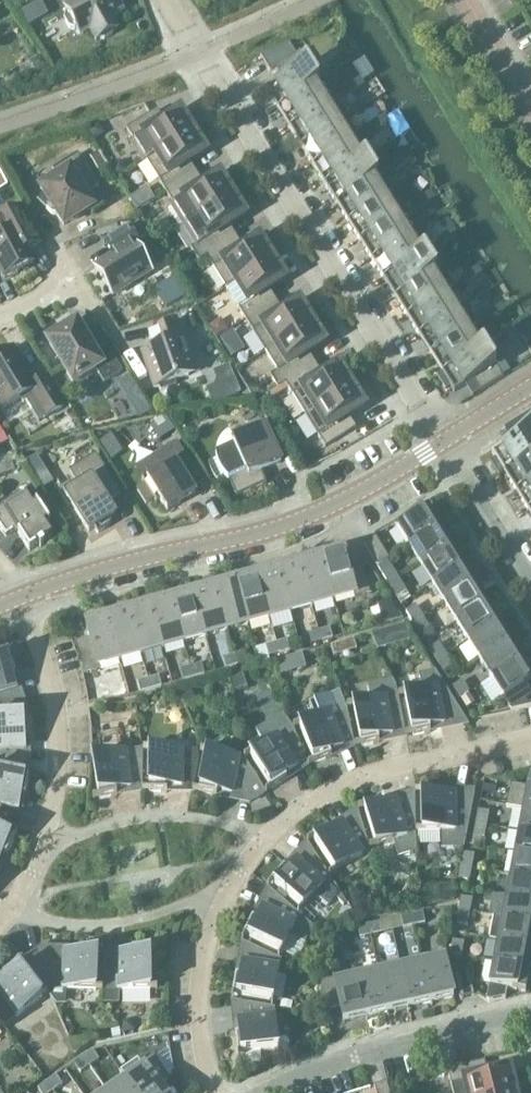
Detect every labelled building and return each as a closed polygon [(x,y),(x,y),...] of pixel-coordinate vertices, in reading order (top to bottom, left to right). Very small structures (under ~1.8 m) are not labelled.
[(67,5),(65,6),(69,13),(67,14),(66,19),(70,27),(75,29),(78,27),(82,34),(91,29),(97,40),(101,37),(105,38),(113,34),(114,30),(118,28),(112,17),(123,10),(117,0),(64,0),(67,5)] [(28,8),(21,12),(28,26),(36,21),(28,8)] [(278,109),(316,85),(320,83),(301,51),(296,54),(290,43),(261,56),(277,82),(266,89),(278,109)] [(42,57),(33,63),(38,72),(47,66),(42,57)] [(352,83),(357,90),(365,85),(360,78),(352,83)] [(335,99),(337,98),(326,79),(320,83),(316,85),(278,109),(290,128),(335,99)] [(357,90),(352,83),(344,88),(348,95),(357,90)] [(302,147),(347,118),(335,99),(290,128),(302,147)] [(147,161),(196,130),(188,116),(186,118),(181,111),(158,126),(151,114),(127,129),(147,161)] [(376,121),(380,128),(388,123),(384,116),(376,121)] [(313,165),(359,137),(347,118),(302,147),(313,165)] [(380,128),(376,121),(368,126),(372,133),(380,128)] [(98,124),(88,130),(94,139),(100,136),(101,129),(98,124)] [(167,193),(191,178),(184,167),(207,152),(203,145),(205,144),(196,130),(147,161),(167,193)] [(359,137),(313,165),(325,184),(367,158),(366,157),(363,159),(352,142),(359,137)] [(99,152),(91,158),(98,169),(107,164),(99,152)] [(58,214),(64,224),(64,225),(94,207),(93,206),(86,195),(99,187),(99,185),(98,186),(79,155),(80,155),(79,154),(53,170),(54,171),(59,178),(41,188),(42,189),(43,189),(45,193),(38,200),(52,213),(53,214),(55,214),(56,214),(58,214)] [(399,159),(403,166),(411,161),(407,154),(399,159)] [(367,158),(325,184),(337,203),(378,177),(367,158)] [(403,166),(399,159),(391,164),(395,171),(403,166)] [(187,224),(236,194),(227,180),(225,181),(221,174),(198,189),(191,178),(167,193),(187,224)] [(348,222),(386,198),(375,180),(379,177),(378,177),(337,203),(348,222)] [(423,197),(427,203),(435,198),(431,192),(423,197)] [(199,261),(207,256),(230,241),(223,230),(247,216),(242,209),(244,208),(236,194),(187,224),(199,244),(191,249),(199,261)] [(427,203),(423,197),(414,202),(419,208),(427,203)] [(386,198),(348,222),(360,240),(398,217),(386,198)] [(5,278),(34,263),(27,250),(41,243),(21,207),(7,214),(6,211),(0,215),(0,269),(5,278)] [(421,229),(409,210),(398,217),(360,240),(372,259),(419,230),(421,229)] [(96,268),(113,296),(152,271),(135,244),(147,237),(139,224),(113,240),(120,252),(96,268)] [(446,234),(450,241),(458,236),(454,229),(446,234)] [(384,278),(421,254),(431,248),(419,230),(372,259),(384,278)] [(450,241),(446,234),(438,239),(442,246),(450,241)] [(207,256),(199,261),(207,256),(226,288),(276,257),(267,244),(265,245),(261,238),(237,253),(230,241),(207,256)] [(384,278),(395,297),(437,271),(442,267),(444,266),(432,247),(431,248),(421,254),(384,278)] [(276,257),(226,288),(246,320),(270,305),(263,294),(286,279),(282,272),(284,271),(276,257)] [(442,267),(437,271),(395,297),(407,316),(445,292),(454,286),(442,267)] [(469,272),(474,279),(482,274),(478,267),(469,272)] [(474,279),(469,272),(461,277),(465,284),(474,279)] [(174,278),(163,285),(174,303),(186,296),(174,278)] [(445,292),(407,316),(419,334),(457,311),(445,292)] [(199,294),(194,299),(198,306),(204,303),(204,297),(199,294)] [(270,305),(246,320),(266,352),(315,321),(307,307),(305,308),(300,302),(277,316),(270,305)] [(430,353),(468,329),(477,324),(466,305),(457,311),(419,334),(430,353)] [(493,310),(497,317),(505,312),(501,305),(493,310)] [(497,317),(493,310),(485,315),(489,322),(497,317)] [(221,320),(211,327),(217,336),(227,330),(221,320)] [(315,321),(266,352),(278,371),(271,376),(279,388),(286,384),(286,383),(310,369),(303,357),(326,343),(322,336),(324,335),(315,321)] [(55,337),(49,341),(74,383),(96,369),(104,382),(123,371),(100,334),(88,341),(77,323),(70,327),(68,324),(53,333),(55,337)] [(175,380),(190,375),(198,372),(181,323),(150,334),(158,357),(146,361),(155,388),(160,386),(161,390),(177,385),(175,380)] [(468,329),(430,353),(442,372),(480,348),(468,329)] [(234,332),(221,339),(226,347),(238,340),(234,332)] [(442,372),(455,392),(474,380),(481,391),(503,377),(503,376),(496,366),(500,363),(503,362),(491,342),(484,347),(484,346),(480,348),(442,372)] [(6,407),(21,398),(24,402),(26,400),(39,421),(64,407),(45,376),(34,383),(13,349),(4,354),(0,352),(0,396),(6,407)] [(510,372),(503,362),(500,363),(496,366),(503,376),(510,372)] [(306,415),(355,385),(346,371),(344,372),(340,365),(317,380),(310,369),(286,383),(286,384),(306,415)] [(118,383),(124,394),(137,386),(131,376),(118,383)] [(355,385),(306,415),(326,447),(349,432),(342,421),(366,406),(361,400),(363,398),(355,385)] [(256,388),(251,391),(257,400),(266,394),(263,389),(256,388)] [(504,429),(512,440),(492,452),(505,472),(530,455),(530,412),(504,429)] [(166,415),(151,425),(151,426),(159,438),(161,440),(175,431),(166,415)] [(220,459),(210,463),(211,468),(213,472),(215,476),(218,480),(227,476),(237,497),(267,484),(262,471),(268,469),(282,462),(268,432),(264,423),(232,437),(236,447),(218,455),(220,459)] [(144,478),(142,479),(157,503),(161,501),(168,512),(182,503),(180,501),(194,493),(189,484),(199,477),(199,478),(201,478),(181,447),(166,448),(175,461),(145,480),(144,478)] [(111,520),(102,506),(121,494),(97,454),(69,471),(79,487),(67,495),(90,532),(95,528),(98,534),(109,527),(110,526),(111,525),(111,524),(111,523),(111,521),(111,520)] [(505,472),(516,491),(530,482),(530,455),(505,472)] [(0,461),(0,477),(16,472),(11,458),(0,461)] [(516,491),(528,510),(530,508),(530,482),(516,491)] [(7,536),(17,530),(30,551),(40,545),(41,547),(44,545),(43,543),(53,536),(45,524),(48,522),(49,523),(50,522),(37,502),(36,503),(37,504),(34,506),(23,490),(20,492),(21,493),(0,506),(0,528),(7,536)] [(410,547),(441,527),(429,508),(398,527),(410,547)] [(422,566),(453,546),(441,527),(410,547),(422,566)] [(376,537),(364,544),(378,566),(390,559),(376,537)] [(433,585),(465,565),(453,546),(422,566),(433,585)] [(322,558),(334,601),(335,601),(335,599),(355,594),(356,598),(371,594),(363,567),(350,571),(345,554),(323,560),(323,557),(322,558)] [(334,601),(322,558),(321,558),(322,560),(302,566),(301,564),(313,607),(314,607),(313,605),(333,600),(334,601)] [(279,570),(291,613),(292,613),(292,611),(312,606),(312,607),(313,607),(301,564),(300,564),(301,566),(281,572),(280,570),(279,570)] [(445,603),(476,584),(465,565),(433,585),(445,603)] [(390,585),(400,579),(393,568),(383,574),(390,585)] [(291,613),(279,570),(279,572),(259,578),(259,576),(258,576),(270,619),(271,619),(270,617),(290,612),(291,613)] [(270,619),(258,576),(257,576),(258,578),(238,584),(237,582),(236,582),(249,625),(249,623),(269,618),(269,619),(270,619)] [(400,579),(390,585),(397,596),(407,591),(400,579)] [(249,625),(236,582),(236,584),(216,590),(216,588),(215,588),(227,631),(228,631),(228,630),(248,624),(248,625),(249,625)] [(457,622),(488,603),(476,584),(445,603),(457,622)] [(227,631),(215,588),(214,588),(215,590),(195,596),(194,594),(206,637),(207,637),(206,636),(226,630),(227,631)] [(172,600),(185,643),(185,642),(205,636),(205,637),(206,637),(194,594),(193,594),(194,596),(174,602),(173,600),(172,600)] [(185,643),(172,600),(172,602),(152,608),(152,606),(151,606),(163,649),(164,649),(164,648),(184,642),(184,643),(185,643)] [(469,641),(500,621),(488,603),(457,622),(469,641)] [(130,612),(142,655),(143,655),(142,654),(162,648),(163,649),(151,606),(150,606),(151,608),(131,614),(130,612)] [(414,623),(423,617),(416,606),(407,612),(414,623)] [(142,655),(130,612),(129,612),(130,614),(110,620),(109,618),(108,618),(121,661),(121,660),(141,654),(141,655),(142,655)] [(423,617),(414,623),(421,634),(430,628),(423,617)] [(121,661),(108,618),(108,621),(87,627),(90,639),(77,643),(86,674),(101,670),(99,666),(120,660),(120,661),(121,661)] [(480,660),(512,640),(500,621),(469,641),(480,660)] [(320,631),(323,642),(334,639),(331,628),(320,631)] [(323,642),(320,631),(309,634),(312,645),(323,642)] [(381,632),(372,635),(379,650),(386,648),(381,632)] [(277,643),(280,654),(291,651),(288,640),(277,643)] [(492,678),(523,659),(512,640),(480,660),(492,678)] [(280,654),(277,643),(266,646),(270,657),(280,654)] [(437,661),(447,655),(440,643),(430,649),(437,661)] [(340,644),(331,647),(334,657),(343,655),(340,644)] [(266,646),(256,649),(260,666),(271,663),(270,657),(266,646)] [(234,655),(237,666),(248,663),(245,652),(234,655)] [(302,654),(277,661),(280,675),(306,667),(302,654)] [(237,666),(234,655),(224,658),(227,669),(237,666)] [(447,655),(437,661),(444,672),(454,666),(447,655)] [(24,710),(12,676),(16,675),(11,657),(0,661),(0,712),(24,710)] [(492,678),(511,709),(530,696),(530,691),(527,684),(530,682),(530,671),(523,659),(492,678)] [(192,667),(195,678),(205,675),(202,664),(192,667)] [(195,678),(192,667),(181,670),(184,681),(195,678)] [(430,728),(466,720),(467,720),(436,671),(419,674),(423,691),(405,695),(413,735),(431,732),(430,728)] [(149,679),(152,690),(163,687),(160,676),(149,679)] [(152,690),(149,679),(138,682),(141,693),(152,690)] [(406,733),(396,686),(393,680),(368,685),(372,702),(354,705),(362,746),(380,742),(379,738),(406,733)] [(280,681),(269,689),(277,702),(283,699),(280,681)] [(463,681),(453,687),(461,698),(467,694),(470,692),(463,681)] [(191,691),(180,695),(185,706),(196,702),(191,691)] [(331,753),(355,743),(348,711),(340,691),(310,704),(316,719),(300,725),(315,764),(332,757),(331,753)] [(467,694),(461,698),(467,708),(474,704),(467,694)] [(288,780),(286,776),(308,762),(294,728),(284,713),(257,730),(266,744),(250,755),(272,790),(288,780)] [(27,772),(25,736),(29,736),(28,718),(0,719),(0,767),(27,772)] [(150,750),(150,791),(168,792),(168,787),(194,788),(200,755),(182,755),(182,750),(150,750)] [(267,793),(245,759),(239,763),(240,759),(207,752),(200,793),(217,797),(218,793),(243,798),(242,802),(250,803),(267,793)] [(91,759),(91,761),(93,760),(100,798),(118,795),(117,791),(143,787),(143,755),(125,758),(125,754),(91,759)] [(14,832),(22,797),(26,798),(29,780),(0,774),(0,825),(14,832)] [(422,791),(423,833),(441,832),(442,849),(465,849),(475,794),(440,795),(440,791),(422,791)] [(383,805),(382,802),(364,807),(377,847),(394,841),(399,858),(417,852),(416,795),(383,805)] [(530,834),(530,812),(524,810),(520,832),(530,834)] [(476,823),(487,826),(490,813),(479,811),(476,823)] [(313,838),(336,873),(363,855),(361,851),(369,845),(359,813),(331,832),(328,828),(313,838)] [(487,826),(476,823),(474,836),(485,838),(487,826)] [(3,855),(7,856),(15,840),(0,832),(0,861),(3,855)] [(520,832),(515,854),(530,857),(530,834),(520,832)] [(284,868),(272,882),(303,910),(316,896),(328,907),(337,898),(341,893),(310,845),(287,871),(284,868)] [(461,866),(472,868),(475,855),(464,853),(461,866)] [(530,879),(530,857),(515,854),(511,875),(530,879)] [(472,868),(461,866),(459,879),(470,881),(472,868)] [(511,875),(507,897),(530,902),(530,879),(511,875)] [(440,887),(426,887),(426,898),(441,897),(440,887)] [(314,928),(298,914),(272,890),(257,921),(253,919),(245,935),(282,954),(290,937),(306,945),(314,928)] [(341,893),(337,898),(344,906),(348,903),(341,893)] [(507,897),(494,895),(490,916),(494,917),(530,924),(530,902),(507,897)] [(459,910),(470,912),(473,899),(462,897),(459,910)] [(470,912),(459,910),(457,923),(468,925),(470,912)] [(412,915),(415,926),(426,924),(423,913),(412,915)] [(415,926),(412,915),(401,918),(404,929),(415,926)] [(499,941),(530,947),(530,924),(494,917),(490,939),(499,941)] [(369,925),(371,936),(382,933),(380,923),(369,925)] [(371,936),(369,925),(358,927),(360,938),(371,936)] [(454,941),(451,954),(462,956),(465,943),(454,941)] [(530,968),(530,947),(499,941),(494,962),(530,969),(530,968)] [(323,942),(318,953),(327,958),(333,946),(323,942)] [(236,976),(233,994),(274,1001),(280,969),(275,968),(277,958),(246,943),(240,977),(236,976)] [(42,946),(23,960),(45,989),(53,983),(65,984),(65,988),(97,990),(98,950),(80,949),(80,953),(55,952),(55,947),(42,946)] [(133,953),(105,954),(103,986),(104,986),(118,986),(118,991),(151,990),(151,949),(132,949),(133,953)] [(423,962),(432,1003),(454,998),(445,958),(444,958),(444,959),(424,963),(423,962)] [(402,966),(401,967),(410,1008),(432,1003),(423,962),(422,962),(422,963),(402,968),(402,966)] [(526,992),(530,969),(494,962),(487,1000),(490,1002),(506,998),(508,989),(526,992)] [(0,983),(0,1016),(4,1021),(16,1012),(19,1016),(43,997),(18,964),(3,975),(6,978),(0,983)] [(388,1013),(410,1008),(401,967),(400,967),(401,968),(380,973),(380,971),(379,972),(388,1013)] [(461,999),(475,996),(469,971),(455,974),(461,999)] [(358,976),(367,1018),(388,1013),(379,972),(378,972),(379,973),(359,978),(358,976)] [(344,1023),(367,1018),(358,976),(357,977),(357,978),(337,982),(336,978),(321,982),(327,1009),(340,1006),(344,1023)] [(118,986),(104,986),(104,1003),(119,1003),(118,991),(118,986)] [(283,1000),(281,1009),(293,1011),(294,1002),(283,1000)] [(270,1007),(236,1001),(240,1035),(236,1036),(238,1054),(279,1049),(276,1017),(271,1017),(270,1007)] [(128,1021),(121,1022),(123,1032),(135,1030),(134,1024),(128,1021)] [(120,1029),(112,1031),(113,1039),(121,1037),(120,1029)] [(90,1066),(99,1059),(93,1050),(84,1057),(90,1066)] [(159,1086),(170,1078),(155,1056),(142,1065),(138,1059),(121,1071),(126,1079),(136,1092),(163,1092),(159,1086)] [(84,1057),(75,1063),(81,1072),(90,1066),(84,1057)] [(516,1080),(513,1067),(496,1071),(496,1072),(483,1075),(480,1063),(448,1071),(454,1092),(516,1092),(515,1087),(517,1086),(516,1080)] [(47,1082),(54,1091),(63,1085),(56,1076),(47,1082)] [(109,1092),(136,1092),(126,1079),(125,1079),(126,1081),(109,1092),(108,1091),(109,1092)] [(47,1082),(38,1088),(41,1092),(51,1092),(54,1091),(47,1082)] [(376,1086),(378,1092),(391,1092),(388,1082),(376,1086)]
